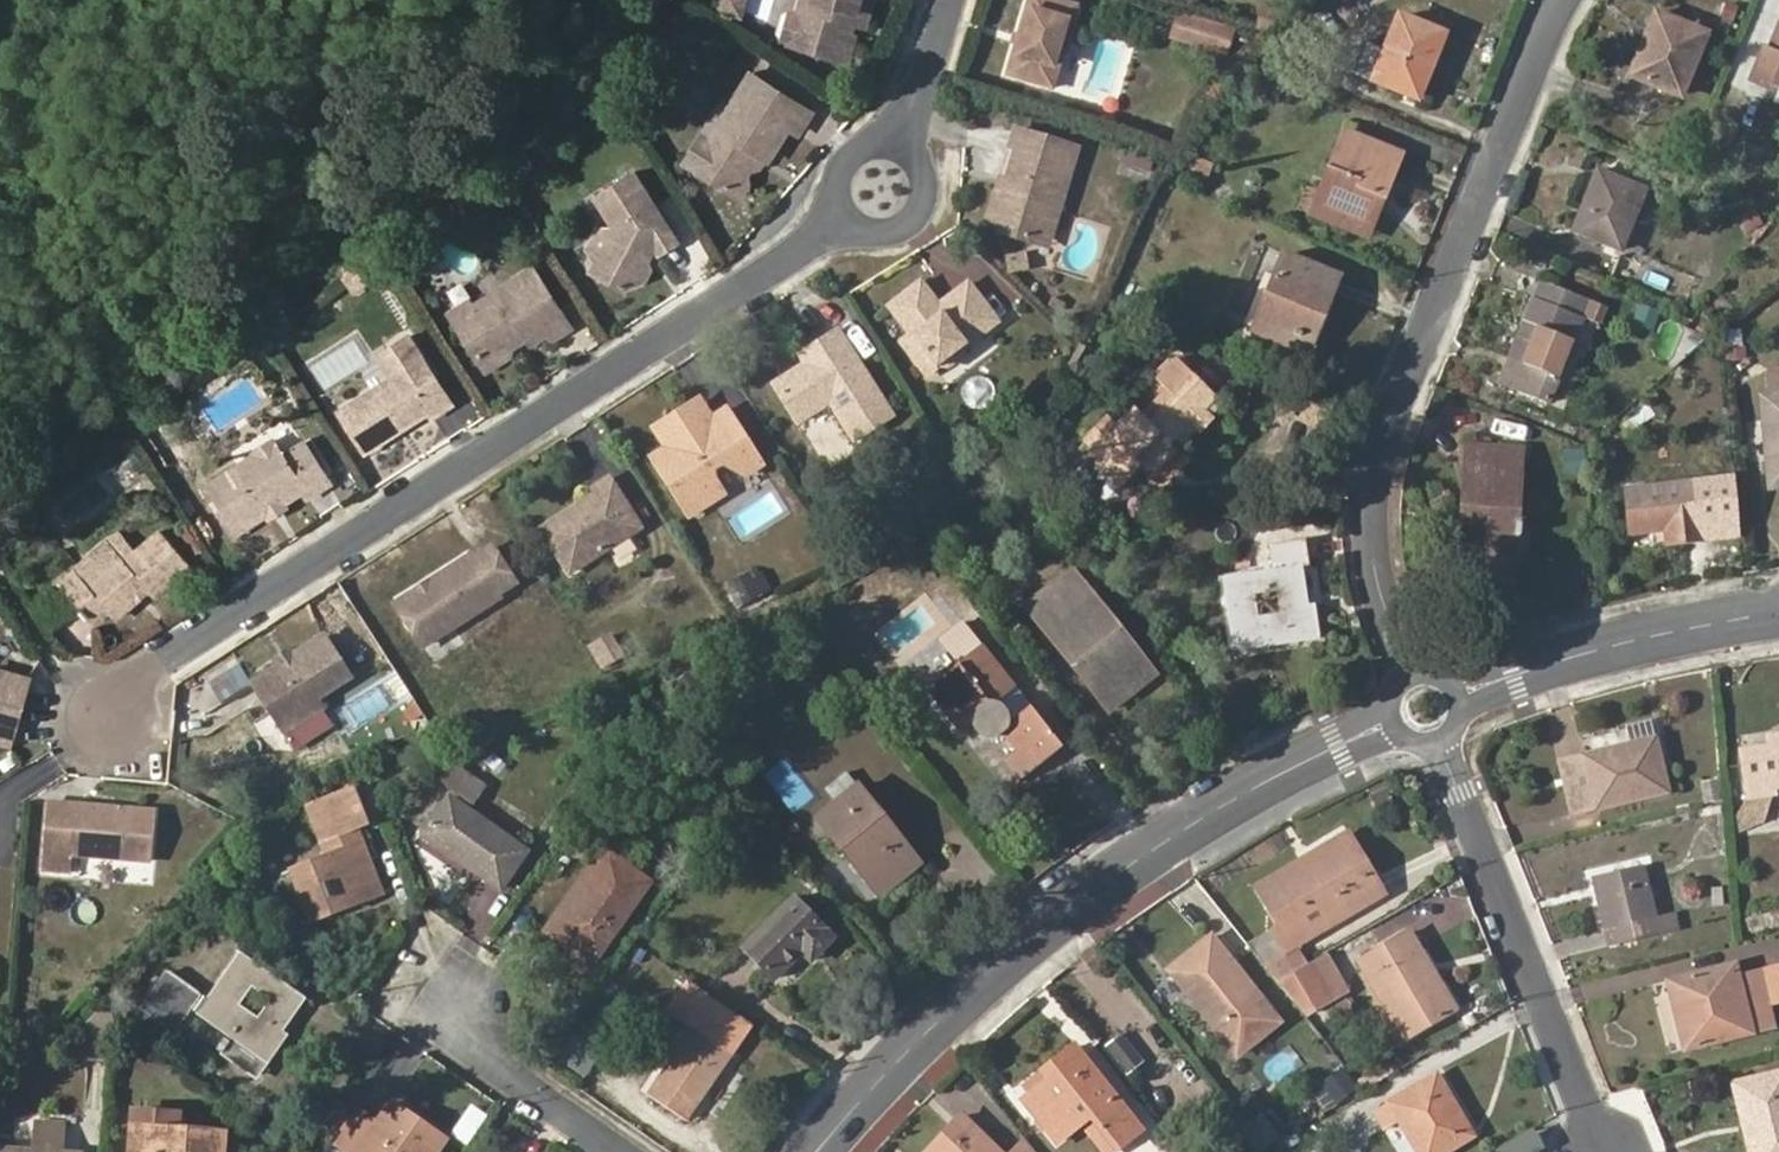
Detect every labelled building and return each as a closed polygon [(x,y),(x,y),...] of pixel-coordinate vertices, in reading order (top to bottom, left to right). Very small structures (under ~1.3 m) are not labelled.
[(793,28),(799,8),(795,0),(786,0),(778,23),(793,28)] [(861,8),(863,0),(795,0),(799,8),(793,28),(836,41),(844,14),(841,10),(843,4),(861,8)] [(1050,75),(1072,0),(1023,0),(1004,61),(1050,75)] [(1169,29),(1226,47),(1235,18),(1178,1),(1169,29)] [(1373,81),(1421,100),(1448,32),(1400,12),(1373,81)] [(836,41),(844,41),(850,22),(844,14),(836,41)] [(1640,78),(1684,96),(1708,35),(1659,14),(1651,32),(1658,36),(1640,78)] [(1754,84),(1772,94),(1774,88),(1778,90),(1778,25),(1754,84)] [(1651,32),(1633,75),(1640,78),(1658,36),(1651,32)] [(763,140),(766,142),(787,109),(795,113),(808,92),(748,53),(705,119),(706,120),(707,130),(694,150),(733,175),(748,152),(750,138),(753,133),(763,140)] [(701,116),(683,143),(694,150),(707,130),(706,120),(705,119),(701,116)] [(1018,116),(1012,134),(1018,136),(1018,135),(1038,141),(1043,124),(1018,116)] [(1052,212),(1055,213),(1078,136),(1043,124),(1038,141),(1018,135),(1018,136),(1008,168),(1007,169),(1014,172),(1012,179),(1000,175),(989,207),(1003,212),(1001,218),(1033,228),(1035,220),(1052,212)] [(1121,149),(1148,158),(1154,140),(1126,131),(1121,149)] [(733,175),(738,179),(763,140),(753,133),(750,138),(748,152),(733,175)] [(1347,133),(1316,212),(1365,231),(1381,192),(1388,196),(1404,156),(1347,133)] [(1189,190),(1206,196),(1219,164),(1203,158),(1189,190)] [(666,241),(684,229),(639,159),(600,185),(619,215),(615,223),(620,235),(607,240),(598,258),(600,262),(629,275),(643,271),(654,248),(651,238),(661,234),(666,241)] [(1008,168),(1002,166),(1000,175),(1012,179),(1014,172),(1007,169),(1008,168)] [(1575,230),(1623,248),(1646,190),(1600,171),(1575,230)] [(1365,231),(1372,234),(1388,196),(1381,192),(1365,231)] [(1033,228),(1048,233),(1055,213),(1052,212),(1035,220),(1033,228)] [(604,217),(595,234),(607,240),(620,235),(615,223),(604,217)] [(643,271),(651,268),(657,257),(654,248),(643,271)] [(514,332),(517,322),(525,317),(533,330),(553,318),(557,326),(575,315),(537,255),(480,290),(476,299),(461,308),(485,350),(511,335),(514,332)] [(1341,277),(1287,255),(1261,320),(1304,337),(1322,295),(1332,300),(1341,277)] [(967,339),(968,331),(1000,305),(970,268),(954,281),(957,287),(945,296),(941,292),(923,269),(893,293),(916,321),(941,353),(947,349),(954,350),(967,339)] [(954,281),(941,292),(945,296),(957,287),(954,281)] [(1499,387),(1547,406),(1582,319),(1605,328),(1611,312),(1541,282),(1499,387)] [(476,299),(479,290),(480,290),(476,284),(454,297),(461,308),(476,299)] [(1138,301),(1153,308),(1159,292),(1144,286),(1138,301)] [(1256,331),(1310,353),(1332,300),(1322,295),(1304,337),(1261,320),(1256,331)] [(438,398),(458,386),(416,318),(393,331),(403,346),(400,359),(346,392),(371,433),(401,414),(403,404),(409,401),(412,407),(435,393),(438,398)] [(906,329),(932,360),(941,353),(916,321),(906,329)] [(856,430),(893,407),(841,322),(823,333),(829,343),(808,355),(776,375),(800,413),(832,393),(856,430)] [(823,333),(803,346),(808,355),(829,343),(823,333)] [(485,350),(488,354),(513,339),(511,335),(485,350)] [(1160,433),(1171,444),(1219,396),(1181,357),(1160,378),(1170,388),(1176,394),(1150,419),(1144,413),(1137,405),(1088,453),(1121,485),(1144,461),(1137,455),(1160,433)] [(666,411),(670,419),(680,417),(686,416),(697,409),(702,403),(707,397),(702,388),(666,411)] [(1170,388),(1144,413),(1150,419),(1176,394),(1170,388)] [(1289,388),(1281,405),(1292,411),(1300,395),(1289,388)] [(751,462),(769,452),(734,396),(718,406),(702,403),(697,409),(686,416),(680,417),(673,434),(658,443),(695,501),(730,481),(717,457),(730,449),(751,462)] [(1778,485),(1778,397),(1774,397),(1765,398),(1771,486),(1778,485)] [(401,414),(412,407),(409,401),(403,404),(401,414)] [(1623,428),(1630,437),(1661,415),(1653,406),(1623,428)] [(278,419),(258,431),(260,435),(262,434),(264,438),(282,427),(278,419)] [(280,482),(287,484),(308,470),(311,477),(334,464),(310,423),(288,437),(282,427),(264,438),(262,434),(260,435),(210,466),(239,513),(271,493),(273,486),(280,482)] [(1144,461),(1152,470),(1175,448),(1171,444),(1160,433),(1137,455),(1144,461)] [(1513,515),(1518,515),(1522,452),(1467,448),(1461,547),(1517,551),(1518,541),(1511,540),(1513,515)] [(548,511),(576,556),(648,511),(617,460),(599,471),(603,478),(548,511)] [(274,496),(288,488),(287,484),(280,482),(273,486),(271,493),(274,496)] [(1669,543),(1702,540),(1696,484),(1628,489),(1633,534),(1668,530),(1669,543)] [(124,509),(79,547),(82,550),(93,564),(138,526),(124,509)] [(154,570),(159,577),(197,546),(169,512),(143,532),(138,526),(93,564),(82,550),(66,563),(98,603),(114,591),(119,599),(143,580),(140,576),(147,571),(149,574),(154,570)] [(402,583),(423,619),(501,573),(502,576),(519,564),(497,529),(480,539),(478,537),(402,583)] [(1309,609),(1304,571),(1312,569),(1310,544),(1276,548),(1277,572),(1229,579),(1237,646),(1319,636),(1316,609),(1309,609)] [(143,580),(149,574),(147,571),(140,576),(143,580)] [(1113,704),(1154,668),(1073,571),(1031,608),(1113,704)] [(328,689),(323,679),(357,658),(331,618),(298,639),(288,645),(259,663),(290,713),(328,689)] [(1005,705),(1000,701),(1017,687),(962,619),(932,642),(953,669),(927,690),(961,732),(975,721),(975,726),(977,729),(979,733),(982,735),(985,738),(990,740),(995,740),(1000,738),(1004,735),(1017,753),(1006,761),(1023,781),(1065,746),(1032,706),(1010,724),(1011,720),(1011,716),(1010,713),(1008,709),(1005,705)] [(295,633),(285,639),(288,645),(298,639),(295,633)] [(17,724),(34,657),(0,648),(0,719),(17,724)] [(243,666),(219,678),(227,693),(250,681),(243,666)] [(1573,811),(1669,789),(1655,721),(1632,727),(1635,744),(1562,760),(1573,811)] [(1768,739),(1770,751),(1742,755),(1749,796),(1775,791),(1774,786),(1778,785),(1778,737),(1768,739)] [(1768,739),(1740,744),(1742,755),(1770,751),(1768,739)] [(502,889),(527,851),(469,809),(485,786),(451,761),(438,778),(455,791),(424,833),(502,889)] [(850,774),(829,790),(838,803),(860,786),(850,774)] [(1712,807),(1724,804),(1722,782),(1708,785),(1712,807)] [(80,836),(157,841),(161,791),(56,783),(51,851),(79,853),(80,836)] [(882,896),(922,863),(861,786),(860,786),(838,803),(820,817),(882,896)] [(314,920),(380,893),(355,828),(365,824),(353,792),(313,808),(330,855),(295,870),(314,920)] [(1372,873),(1350,833),(1338,841),(1360,881),(1372,873)] [(1299,947),(1386,896),(1372,873),(1360,881),(1338,841),(1258,888),(1281,927),(1251,946),(1281,984),(1312,965),(1299,947)] [(593,963),(598,955),(561,928),(612,855),(605,851),(548,931),(593,963)] [(598,955),(650,883),(612,855),(561,928),(598,955)] [(1612,944),(1662,931),(1647,864),(1597,877),(1612,944)] [(802,950),(812,961),(833,939),(796,903),(748,949),(776,977),(802,950)] [(1406,1040),(1456,1011),(1412,933),(1360,962),(1406,1040)] [(1241,1057),(1283,1023),(1215,938),(1173,971),(1241,1057)] [(1306,1016),(1348,991),(1326,957),(1312,965),(1281,984),(1306,1016)] [(236,1035),(274,1060),(291,1037),(283,1032),(305,1002),(239,958),(201,1010),(236,1035)] [(1688,1047),(1773,1026),(1770,1009),(1763,977),(1762,970),(1742,974),(1740,963),(1672,979),(1688,1047)] [(1778,1007),(1778,973),(1763,977),(1770,1009),(1778,1007)] [(146,1007),(175,1028),(201,994),(172,974),(146,1007)] [(649,1093),(687,1120),(733,1055),(694,1028),(649,1093)] [(1142,1068),(1149,1062),(1124,1033),(1119,1038),(1131,1054),(1142,1068)] [(259,1080),(274,1060),(236,1035),(222,1054),(259,1080)] [(1133,1075),(1142,1068),(1131,1054),(1119,1038),(1110,1046),(1133,1075)] [(1118,1151),(1143,1131),(1076,1044),(1049,1065),(1056,1072),(1024,1098),(1062,1145),(1093,1121),(1118,1151)] [(1398,1073),(1411,1065),(1398,1047),(1386,1056),(1398,1073)] [(1049,1065),(1018,1090),(1024,1098),(1056,1072),(1049,1065)] [(1748,1080),(1758,1127),(1750,1129),(1755,1151),(1778,1151),(1778,1073),(1748,1080)] [(1474,1136),(1437,1076),(1377,1112),(1387,1128),(1401,1120),(1420,1151),(1447,1151),(1474,1136)] [(1748,1080),(1739,1082),(1750,1129),(1758,1127),(1748,1080)] [(445,1141),(394,1104),(358,1151),(437,1151),(445,1141)] [(226,1135),(178,1132),(180,1114),(137,1111),(134,1151),(225,1151),(226,1135)] [(963,1117),(933,1147),(938,1151),(998,1151),(963,1117)] [(65,1123),(38,1122),(34,1151),(63,1151),(65,1123)] [(1248,1135),(1258,1147),(1270,1137),(1260,1125),(1248,1135)] [(1025,1139),(1012,1151),(1034,1151),(1035,1151),(1025,1139)]
